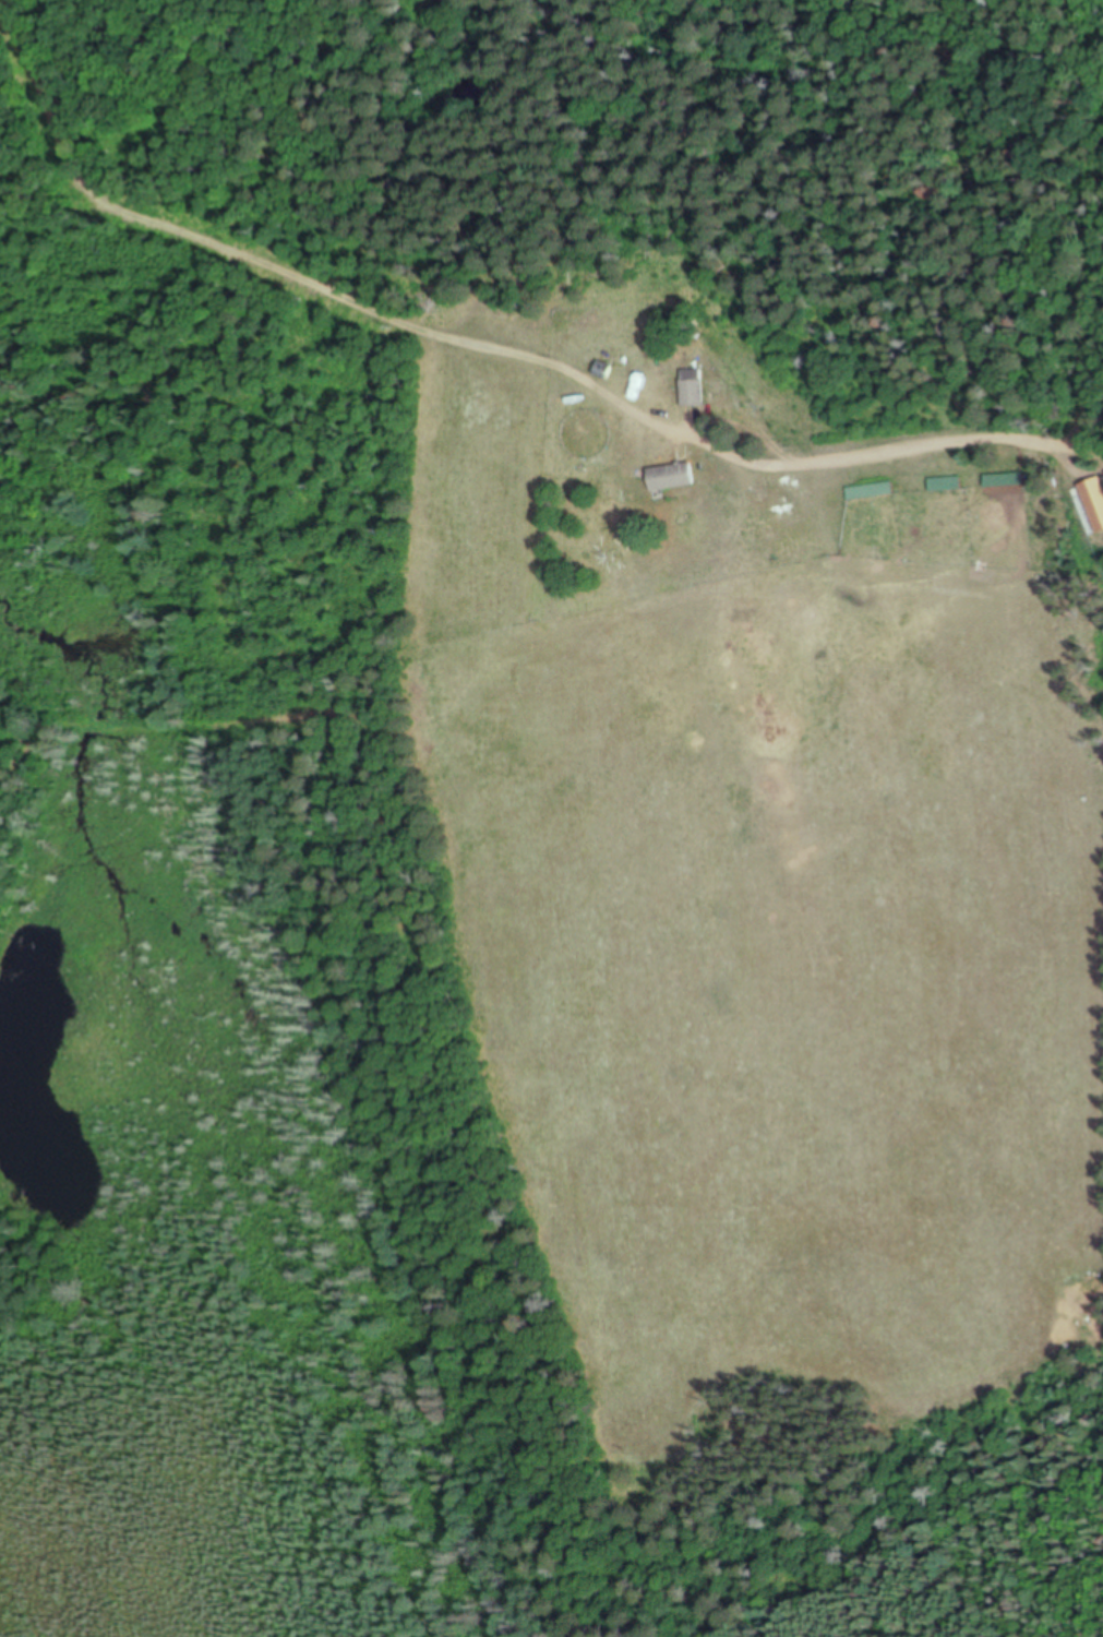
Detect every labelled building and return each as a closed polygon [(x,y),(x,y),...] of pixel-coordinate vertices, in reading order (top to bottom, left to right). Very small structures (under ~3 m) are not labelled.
[(603,380),(608,369),(600,366),(596,377),(603,380)] [(676,373),(676,409),(699,409),(699,373),(676,373)] [(690,488),(687,465),(644,472),(648,494),(690,488)] [(981,477),(981,487),(1020,487),(1020,477),(981,477)] [(957,492),(957,480),(926,480),(926,492),(957,492)] [(890,497),(889,485),(843,489),(844,501),(890,497)]
